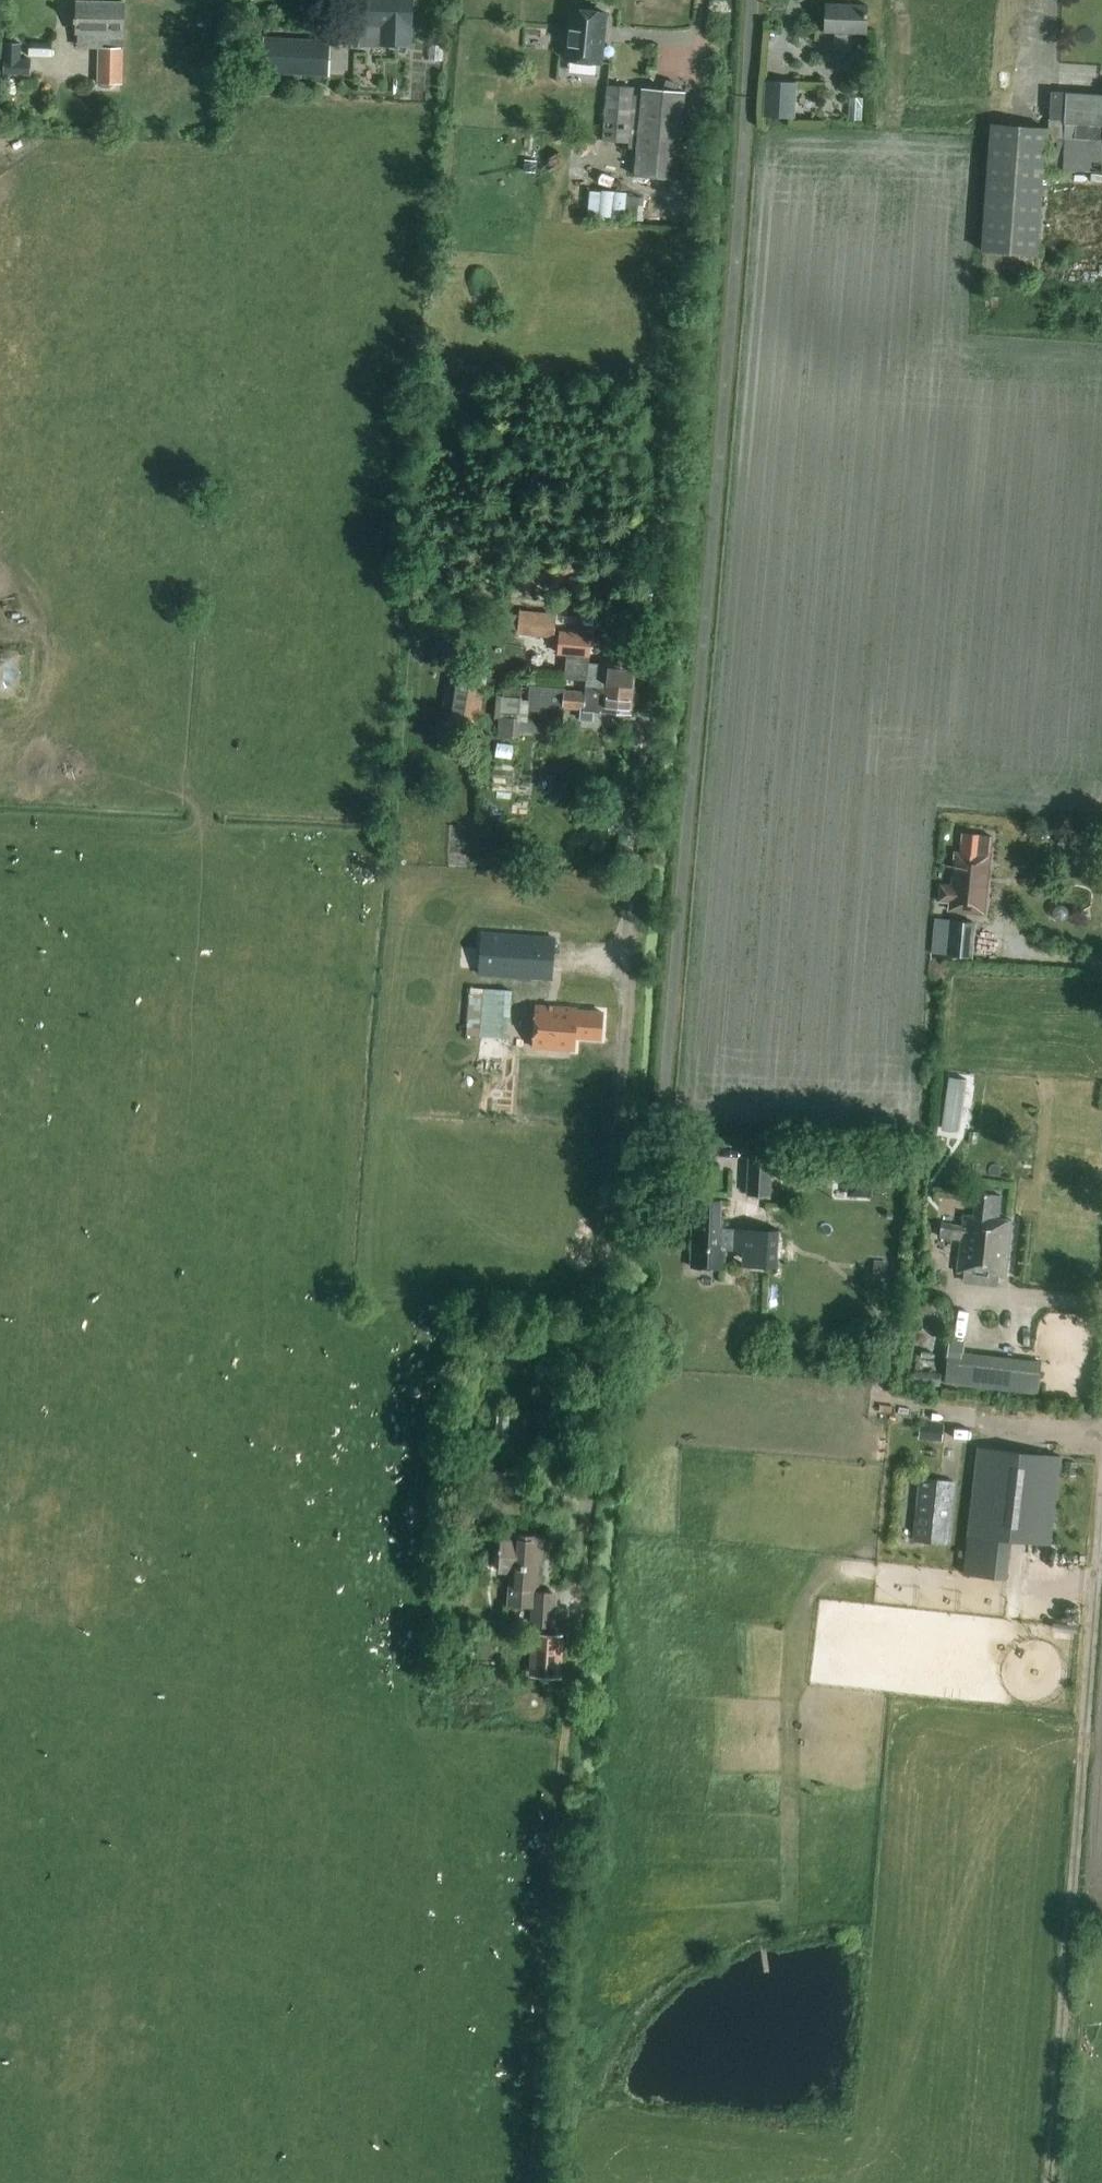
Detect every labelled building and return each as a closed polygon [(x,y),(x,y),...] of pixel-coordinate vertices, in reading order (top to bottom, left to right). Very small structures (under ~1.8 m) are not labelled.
[(364,25),(361,25),(360,46),(382,47),(382,46),(410,46),(411,28),(412,28),(413,0),(365,0),(364,25)] [(78,48),(99,48),(98,84),(122,84),(123,49),(122,49),(123,39),(124,3),(77,2),(76,34),(78,34),(78,48)] [(851,51),(852,33),(866,34),(867,6),(825,4),(825,32),(835,33),(835,51),(851,51)] [(600,63),(605,13),(571,10),(566,60),(600,63)] [(327,77),(329,41),(265,38),(265,39),(254,39),(253,56),(264,57),(263,74),(281,75),(327,77)] [(3,76),(30,77),(31,60),(20,60),(21,45),(4,45),(3,76)] [(763,117),(794,119),(797,83),(765,81),(763,117)] [(641,96),(632,96),(633,88),(606,85),(601,140),(629,143),(628,149),(636,150),(634,176),(677,179),(684,92),(642,88),(641,96)] [(1047,139),(1045,170),(1101,174),(1101,95),(1050,91),(1047,139)] [(991,124),(982,250),(1037,254),(1046,129),(991,124)] [(593,212),(643,220),(647,194),(597,186),(593,212)] [(556,615),(519,611),(519,614),(513,613),(511,630),(518,630),(517,636),(554,639),(556,615)] [(567,654),(565,679),(586,680),(585,687),(632,691),(635,667),(587,663),(589,635),(559,633),(557,653),(567,654)] [(450,721),(479,726),(485,687),(456,683),(450,721)] [(561,717),(562,708),(577,709),(577,718),(592,720),(593,711),(630,714),(632,691),(585,687),(585,692),(529,686),(528,705),(521,704),(522,688),(504,687),(503,697),(496,696),(494,719),(499,720),(497,736),(519,738),(520,721),(523,722),(523,731),(549,733),(550,723),(561,724),(561,717)] [(952,880),(951,885),(940,884),(938,901),(949,902),(948,912),(985,915),(991,854),(988,853),(989,837),(963,835),(961,855),(955,854),(952,880)] [(947,956),(972,959),(975,923),(950,920),(947,956)] [(480,932),(477,976),(552,981),(555,937),(480,932)] [(470,989),(467,1037),(478,1037),(503,1039),(506,992),(471,989),(470,989)] [(535,1007),(532,1048),(574,1051),(575,1038),(600,1040),(602,1013),(577,1011),(577,1009),(535,1007)] [(950,1075),(945,1127),(963,1129),(968,1077),(950,1075)] [(747,1197),(771,1199),(773,1160),(749,1158),(747,1197)] [(871,1198),(872,1177),(847,1176),(846,1197),(871,1198)] [(997,1288),(999,1278),(1005,1278),(1011,1221),(998,1219),(1000,1196),(976,1193),(973,1217),(963,1215),(962,1228),(952,1227),(952,1225),(941,1223),(939,1237),(961,1240),(957,1273),(964,1274),(963,1284),(997,1288)] [(691,1265),(723,1266),(725,1226),(718,1226),(719,1202),(700,1201),(688,1200),(687,1224),(693,1224),(691,1265)] [(871,1278),(885,1280),(887,1262),(873,1261),(871,1278)] [(1042,1364),(966,1355),(948,1353),(944,1386),(1038,1397),(1042,1364)] [(495,1435),(508,1436),(509,1416),(496,1416),(495,1435)] [(919,1423),(917,1440),(942,1443),(944,1425),(919,1423)] [(967,1535),(1050,1544),(1060,1458),(977,1448),(967,1535)] [(915,1540),(946,1544),(952,1483),(921,1479),(915,1540)] [(502,1540),(500,1561),(500,1571),(511,1572),(509,1604),(531,1605),(530,1626),(556,1627),(557,1592),(536,1591),(537,1573),(538,1560),(541,1560),(543,1537),(516,1535),(516,1541),(502,1540)] [(531,1633),(529,1676),(561,1678),(563,1635),(531,1633)]
